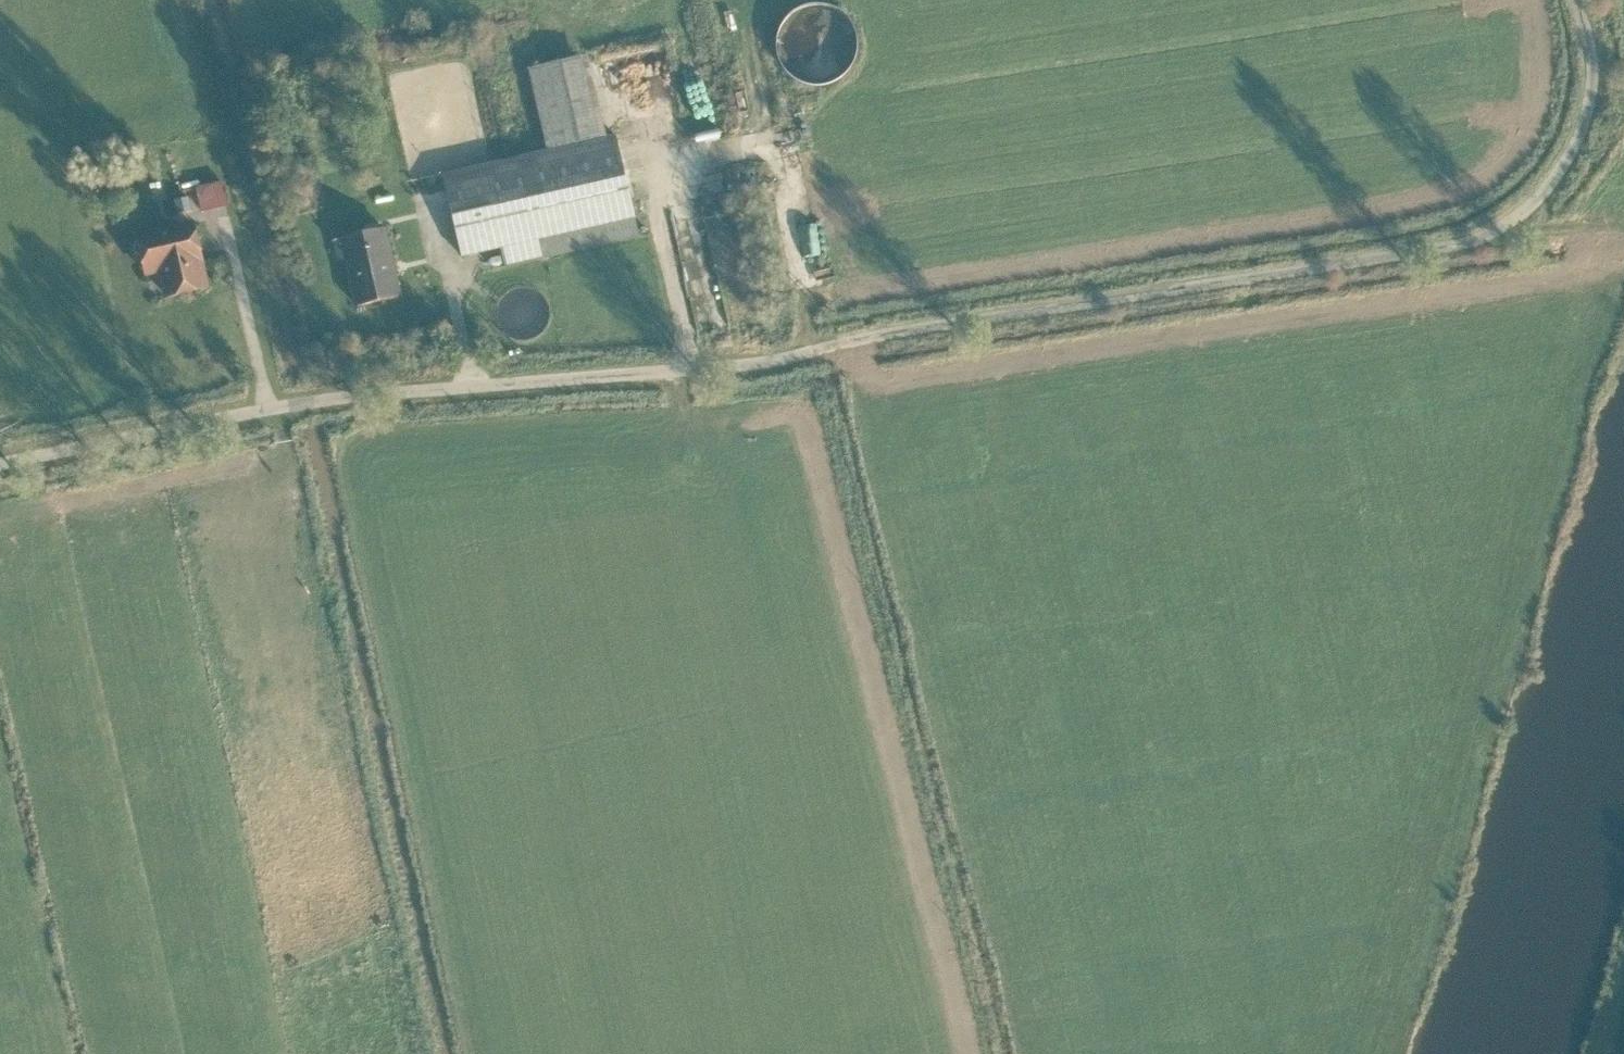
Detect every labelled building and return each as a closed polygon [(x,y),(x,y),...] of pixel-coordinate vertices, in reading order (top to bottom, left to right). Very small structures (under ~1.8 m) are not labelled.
[(641,241),(613,133),(603,136),(580,55),(520,73),(538,150),(436,177),(454,258),(491,250),(497,275),(641,241)] [(222,179),(196,184),(201,209),(227,203),(222,179)] [(125,245),(140,304),(206,289),(190,227),(125,245)] [(387,230),(326,247),(343,315),(404,302),(387,230)]
